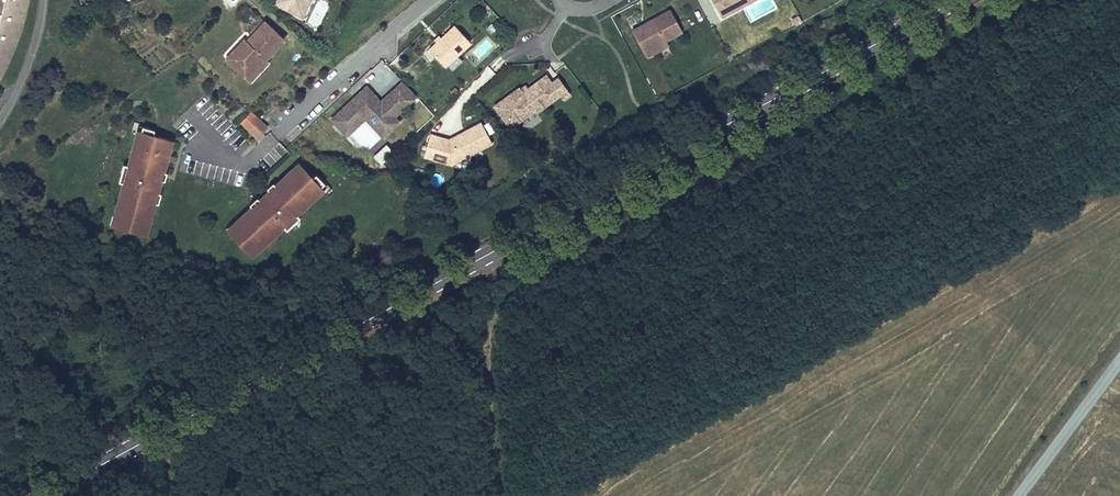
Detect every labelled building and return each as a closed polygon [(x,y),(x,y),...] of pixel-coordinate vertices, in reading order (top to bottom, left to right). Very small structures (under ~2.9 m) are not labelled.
[(9,58),(22,24),(28,0),(0,0),(0,75),(9,58)] [(278,4),(302,16),(310,0),(280,0),(278,4)] [(722,16),(742,6),(739,0),(713,0),(722,16)] [(665,40),(682,31),(670,10),(632,31),(646,57),(668,45),(665,40)] [(266,59),(284,40),(264,21),(249,37),(252,39),(249,42),(246,40),(244,38),(226,58),(244,76),(263,56),(265,59),(266,59)] [(471,42),(455,25),(429,49),(445,66),(471,42)] [(748,27),(746,40),(758,41),(760,29),(748,27)] [(249,80),(268,61),(266,59),(265,59),(263,56),(244,76),(249,80)] [(546,76),(528,88),(528,89),(527,89),(529,91),(523,95),(520,90),(519,88),(506,97),(513,106),(504,112),(514,125),(534,110),(535,112),(559,95),(562,99),(570,93),(558,78),(551,83),(546,76)] [(378,125),(378,131),(383,136),(399,122),(394,116),(415,95),(402,81),(380,102),(371,92),(363,99),(353,98),(332,119),(346,135),(365,117),(368,114),(378,125)] [(523,95),(529,91),(527,89),(528,89),(528,88),(526,85),(520,90),(523,95)] [(363,99),(371,92),(366,87),(353,98),(363,99)] [(513,106),(506,97),(494,106),(510,127),(514,125),(504,112),(513,106)] [(266,126),(251,113),(242,123),(257,137),(266,126)] [(378,125),(368,114),(365,117),(378,131),(378,125)] [(482,122),(450,139),(433,134),(426,158),(455,165),(494,144),(482,122)] [(146,235),(171,141),(135,131),(109,225),(146,235)] [(371,154),(381,163),(393,150),(384,141),(371,154)] [(323,190),(297,162),(226,229),(252,257),(323,190)]
